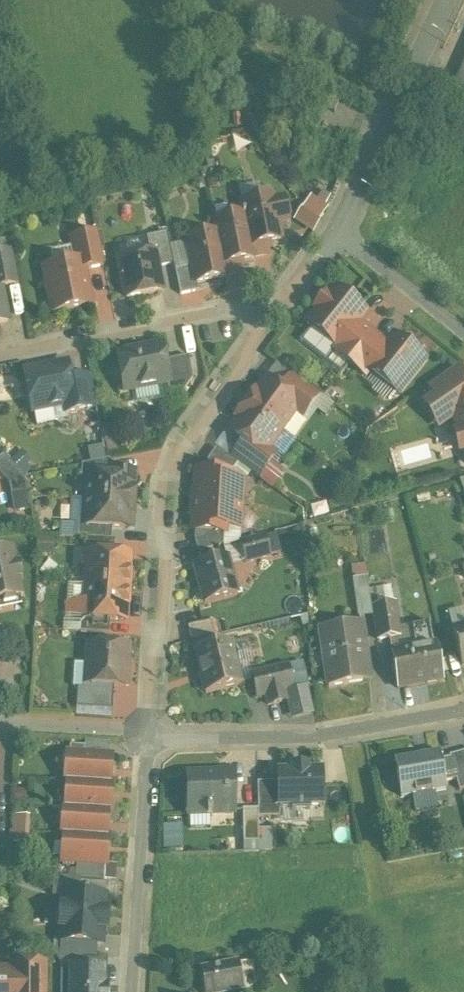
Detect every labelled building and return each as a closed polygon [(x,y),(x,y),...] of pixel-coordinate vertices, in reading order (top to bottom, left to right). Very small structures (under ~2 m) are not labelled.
[(278,199),(247,205),(250,217),(258,259),(272,256),(270,246),(287,242),(285,234),(287,231),(285,219),(282,218),(278,199)] [(250,217),(220,224),(222,236),(231,278),(244,275),(242,264),(259,261),(258,259),(250,217)] [(80,265),(49,271),(58,314),(96,307),(93,295),(94,295),(92,285),(91,285),(89,273),(110,268),(103,234),(75,240),(80,265)] [(155,257),(124,263),(132,300),(166,293),(162,270),(179,266),(172,235),(151,239),(155,257)] [(222,236),(192,242),(197,268),(180,271),(185,297),(203,293),(201,285),(231,279),(231,278),(222,236)] [(13,323),(7,290),(24,287),(17,255),(0,258),(0,326),(13,323)] [(370,315),(340,292),(334,299),(332,297),(320,312),(323,313),(312,326),(334,344),(337,340),(344,345),(338,352),(355,366),(377,338),(362,325),(370,315)] [(374,373),(403,396),(429,363),(418,354),(417,348),(411,344),(406,344),(399,339),(391,349),(377,338),(355,366),(370,378),(374,373)] [(167,348),(123,356),(125,362),(122,366),(124,372),(127,374),(131,394),(172,385),(175,399),(187,397),(198,381),(193,358),(170,363),(167,348)] [(72,366),(30,375),(34,393),(31,397),(33,407),(37,410),(38,414),(39,414),(42,428),(61,424),(58,410),(70,407),(72,416),(101,410),(95,378),(76,382),(72,366)] [(428,409),(444,432),(458,418),(463,417),(463,372),(435,391),(440,399),(428,409)] [(251,407),(286,433),(301,413),(309,419),(325,397),(298,377),(287,393),(272,382),(258,400),(257,399),(251,407)] [(246,417),(233,435),(248,446),(236,461),(242,465),(264,481),(280,459),(272,453),(286,433),(251,407),(245,416),(246,417)] [(235,476),(242,465),(236,461),(221,450),(213,462),(213,468),(205,467),(204,474),(202,474),(201,497),(199,498),(199,504),(245,507),(247,484),(235,483),(235,476)] [(0,464),(0,471),(14,486),(16,498),(32,495),(29,478),(8,456),(0,464)] [(93,479),(91,501),(139,505),(139,498),(137,497),(139,475),(117,473),(115,461),(87,467),(86,479),(93,479)] [(91,501),(90,526),(84,525),(83,539),(90,539),(116,541),(117,529),(135,530),(137,511),(138,512),(139,505),(91,501)] [(199,542),(203,555),(228,548),(229,530),(244,531),(245,507),(199,504),(198,509),(200,511),(199,533),(200,533),(199,542)] [(92,572),(91,587),(133,590),(134,582),(132,582),(133,557),(119,556),(120,541),(116,541),(90,539),(90,547),(96,554),(94,570),(92,572)] [(245,546),(250,565),(276,558),(270,539),(245,546)] [(8,603),(9,608),(21,605),(20,600),(28,599),(25,581),(27,580),(24,566),(22,567),(19,551),(0,554),(0,604),(8,603)] [(232,559),(199,568),(210,606),(243,598),(232,559)] [(372,579),(358,581),(364,620),(377,618),(372,579)] [(85,626),(85,634),(114,636),(115,622),(129,623),(131,597),(133,598),(133,590),(91,587),(90,602),(92,604),(91,620),(85,626)] [(400,605),(378,609),(383,643),(405,639),(400,605)] [(193,629),(197,644),(220,638),(216,623),(193,629)] [(396,656),(403,691),(431,685),(432,686),(443,684),(443,683),(448,682),(441,647),(439,647),(435,625),(415,629),(420,651),(396,656)] [(366,626),(325,632),(333,690),(373,684),(368,653),(370,653),(366,626)] [(201,653),(211,696),(247,687),(237,645),(201,653)] [(134,649),(94,647),(92,672),(96,672),(95,691),(83,690),(81,718),(117,720),(119,688),(131,688),(134,649)] [(292,668),(259,676),(264,699),(297,691),(292,668)] [(73,783),(115,786),(117,758),(90,757),(90,749),(75,748),(75,756),(73,756),(71,783),(73,783)] [(399,763),(406,800),(451,792),(450,784),(461,782),(463,793),(463,756),(455,758),(455,760),(446,762),(445,755),(399,763)] [(323,762),(278,762),(278,778),(278,799),(323,798),(323,762)] [(236,810),(234,768),(187,769),(188,811),(236,810)] [(278,778),(259,778),(259,812),(279,812),(278,799),(278,778)] [(73,783),(71,810),(113,813),(115,813),(117,786),(115,786),(73,783)] [(69,810),(68,836),(70,836),(111,839),(113,813),(71,810),(69,810)] [(70,836),(68,864),(83,865),(82,881),(108,882),(109,867),(112,867),(113,839),(111,839),(70,836)] [(113,892),(66,889),(63,941),(111,943),(113,892)] [(209,991),(242,991),(248,991),(243,965),(206,972),(209,991)] [(50,967),(20,967),(20,973),(0,973),(0,991),(49,991),(50,967)]
